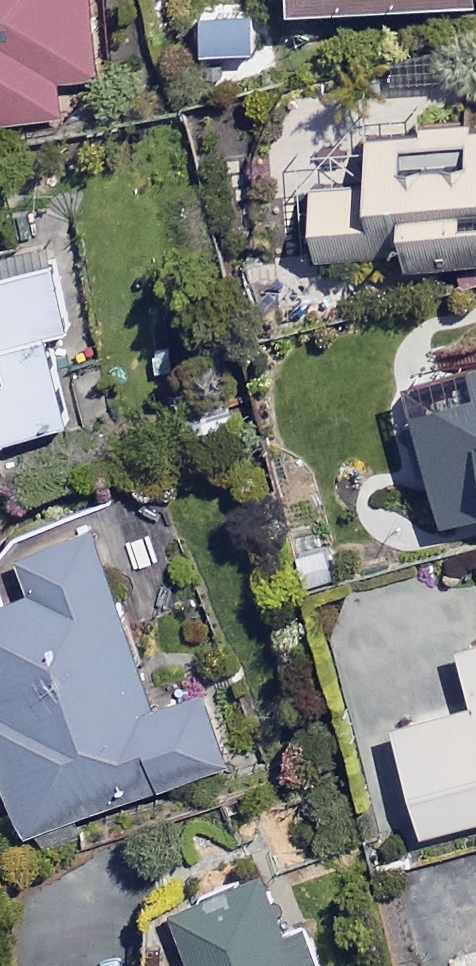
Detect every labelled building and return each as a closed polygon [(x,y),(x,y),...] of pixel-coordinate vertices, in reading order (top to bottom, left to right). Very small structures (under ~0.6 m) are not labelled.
[(62,119),(59,79),(101,76),(95,0),(0,0),(0,123),(62,119)] [(312,12),(475,6),(475,0),(311,0),(312,12)] [(384,131),(386,186),(330,188),(332,254),(426,251),(426,264),(475,262),(475,128),(384,131)] [(58,250),(0,261),(0,441),(74,427),(56,332),(74,329),(58,250)] [(411,426),(422,472),(443,467),(454,512),(475,506),(475,399),(429,411),(431,421),(411,426)] [(101,516),(34,538),(50,588),(0,604),(0,656),(15,701),(0,705),(0,711),(38,827),(231,764),(208,691),(163,706),(101,516)] [(408,725),(434,832),(475,822),(475,708),(408,725)] [(294,870),(191,908),(212,965),(329,965),(294,870)]
